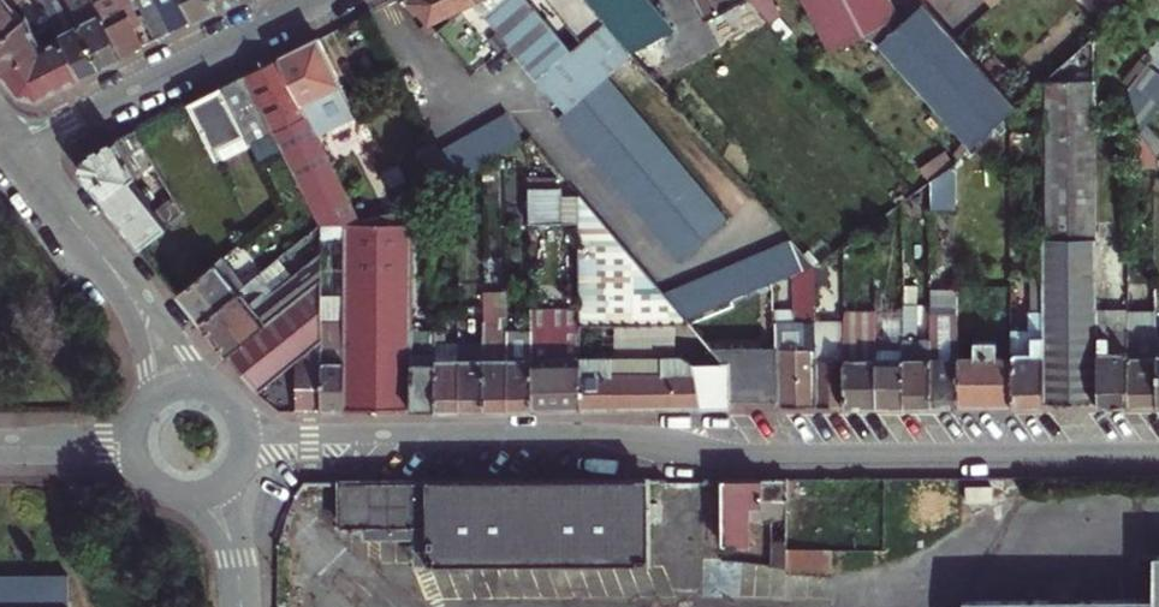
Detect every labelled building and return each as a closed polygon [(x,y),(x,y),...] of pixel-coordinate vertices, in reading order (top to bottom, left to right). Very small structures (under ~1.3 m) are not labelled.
[(13,3),(17,0),(0,0),(0,13),(13,3)] [(79,70),(91,64),(100,59),(79,15),(71,0),(68,0),(49,10),(54,20),(79,70)] [(79,15),(98,5),(96,0),(71,0),(79,15)] [(98,5),(120,49),(132,43),(142,38),(131,18),(141,14),(134,0),(96,0),(98,5)] [(156,32),(183,19),(191,14),(184,0),(140,0),(156,32)] [(191,14),(204,8),(216,2),(215,0),(184,0),(191,14)] [(439,22),(462,4),(458,0),(420,0),(439,22)] [(506,33),(536,67),(566,42),(530,0),(477,0),(506,33)] [(578,32),(581,36),(608,16),(594,0),(552,0),(578,32)] [(608,16),(624,36),(635,47),(670,19),(654,0),(639,0),(631,6),(626,0),(594,0),(608,16)] [(707,12),(729,0),(701,0),(707,12)] [(833,44),(874,24),(967,133),(995,111),(1010,100),(1015,95),(933,0),(811,0),(833,44)] [(13,3),(0,13),(0,68),(14,86),(34,91),(79,70),(54,20),(36,29),(28,12),(21,13),(13,3)] [(464,51),(472,61),(495,42),(462,4),(439,22),(464,51)] [(98,5),(79,15),(100,59),(109,55),(120,49),(98,5)] [(536,67),(566,102),(609,69),(636,48),(635,47),(624,36),(608,16),(581,36),(578,32),(566,42),(536,67)] [(353,109),(315,34),(290,47),(279,52),(318,126),(353,109)] [(318,126),(279,52),(262,61),(245,69),(267,112),(275,129),(321,221),(345,214),(361,209),(335,159),(318,126)] [(234,75),(221,81),(243,124),(267,112),(245,69),(234,75)] [(609,69),(566,102),(556,109),(678,256),(728,213),(609,69)] [(1158,104),(1158,69),(1146,86),(1151,90),(1142,102),(1154,111),(1158,104)] [(1070,401),(1099,401),(1097,308),(1096,78),(1041,80),(1042,249),(1043,401),(1070,401)] [(250,138),(243,124),(221,81),(209,87),(189,97),(218,154),(250,138)] [(454,175),(459,172),(485,159),(507,147),(527,136),(512,107),(439,144),(454,175)] [(88,148),(82,166),(111,202),(141,238),(183,205),(177,195),(160,206),(132,174),(140,169),(137,164),(153,155),(134,124),(88,148)] [(1124,125),(1124,160),(1156,160),(1156,151),(1142,124),(1124,125)] [(956,191),(956,143),(929,165),(929,192),(956,191)] [(564,184),(532,184),(532,221),(563,221),(564,184)] [(580,187),(579,258),(579,324),(690,322),(679,308),(665,290),(580,187)] [(380,405),(409,404),(409,355),(411,198),(361,209),(345,214),(345,320),(345,405),(380,405)] [(813,258),(790,231),(679,308),(690,322),(701,334),(766,290),(775,284),(813,258)] [(218,332),(229,346),(321,272),(321,247),(293,268),(280,253),(246,280),(203,314),(218,332)] [(1026,401),(1043,401),(1042,249),(1032,249),(1032,308),(1026,308),(1026,328),(1011,328),(1011,352),(1013,401),(1026,401)] [(193,302),(203,314),(246,280),(222,250),(179,284),(193,302)] [(798,402),(817,402),(816,319),(816,295),(816,282),(815,263),(796,277),(797,291),(804,291),(804,319),(777,319),(777,345),(780,346),(780,395),(780,402),(798,402)] [(244,365),(258,381),(320,332),(321,272),(229,346),(244,365)] [(816,282),(816,295),(828,295),(828,282),(816,282)] [(918,401),(930,401),(929,334),(916,334),(915,300),(903,300),(903,319),(903,401),(918,401)] [(1111,401),(1127,401),(1126,309),(1126,307),(1097,308),(1099,401),(1111,401)] [(1141,401),(1158,401),(1157,350),(1156,309),(1126,309),(1127,401),(1141,401)] [(942,401),(958,401),(957,353),(957,310),(929,310),(929,334),(930,401),(942,401)] [(834,401),(846,401),(845,319),(816,319),(817,402),(834,401)] [(860,401),(877,402),(877,319),(845,319),(846,401),(860,401)] [(890,401),(903,401),(903,319),(877,319),(877,402),(890,401)] [(331,405),(345,405),(345,320),(338,320),(338,337),(320,337),(320,406),(331,405)] [(520,404),(532,404),(532,324),(506,324),(506,338),(506,404),(520,404)] [(554,403),(579,403),(579,353),(579,324),(532,324),(532,404),(554,403)] [(447,404),(458,404),(458,339),(443,339),(443,328),(435,328),(435,355),(436,404),(447,404)] [(468,404),(483,404),(483,328),(474,328),(474,338),(458,339),(458,404),(468,404)] [(493,404),(506,404),(506,338),(492,338),(491,328),(483,328),(483,404),(493,404)] [(291,405),(320,406),(320,337),(320,332),(258,381),(269,394),(291,405)] [(986,401),(1013,401),(1011,352),(995,352),(995,336),(973,336),(973,353),(957,353),(958,401),(986,401)] [(755,395),(780,395),(780,346),(777,345),(732,345),(732,366),(731,395),(755,395)] [(579,403),(698,402),(697,367),(689,353),(671,353),(671,370),(612,370),(612,353),(579,353),(579,403)] [(423,404),(436,404),(435,355),(409,355),(409,404),(423,404)] [(731,402),(731,395),(732,366),(697,367),(698,402),(712,402),(731,402)] [(722,540),(748,540),(747,517),(747,506),(764,505),(764,497),(788,497),(788,474),(721,474),(722,540)] [(643,475),(382,476),(339,476),(339,522),(422,523),(422,561),(642,561),(643,475)] [(747,506),(747,517),(770,516),(788,516),(788,497),(764,497),(764,505),(747,506)] [(770,516),(771,563),(789,563),(788,516),(770,516)] [(1157,551),(1157,594),(1077,596),(964,597),(964,606),(1158,606),(1158,551),(1157,551)] [(69,577),(0,576),(0,606),(69,606),(69,577)]
